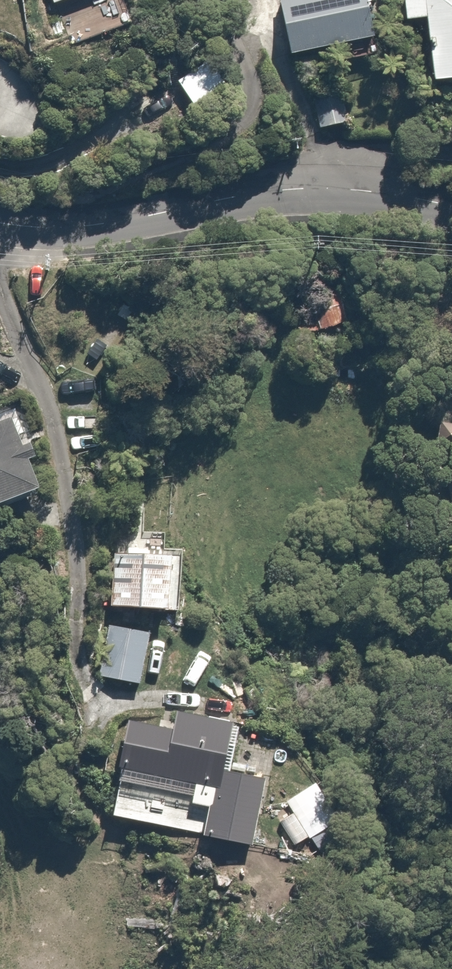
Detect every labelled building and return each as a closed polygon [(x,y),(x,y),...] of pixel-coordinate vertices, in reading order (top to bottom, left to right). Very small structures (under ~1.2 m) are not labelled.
[(282,9),(294,59),(378,39),(369,0),(322,0),(282,9)] [(407,26),(426,23),(436,91),(451,89),(451,0),(403,0),(407,26)] [(215,66),(179,82),(193,111),(228,94),(215,66)] [(336,95),(309,105),(320,133),(347,122),(336,95)] [(441,415),(436,457),(451,458),(451,416),(441,415)] [(0,428),(0,519),(52,496),(18,420),(0,428)] [(180,560),(116,555),(112,613),(176,617),(180,560)] [(152,634),(105,629),(99,679),(146,685),(152,634)] [(177,732),(127,726),(115,821),(206,832),(204,843),(256,850),(267,765),(247,762),(245,775),(227,773),(233,723),(179,716),(177,732)]
